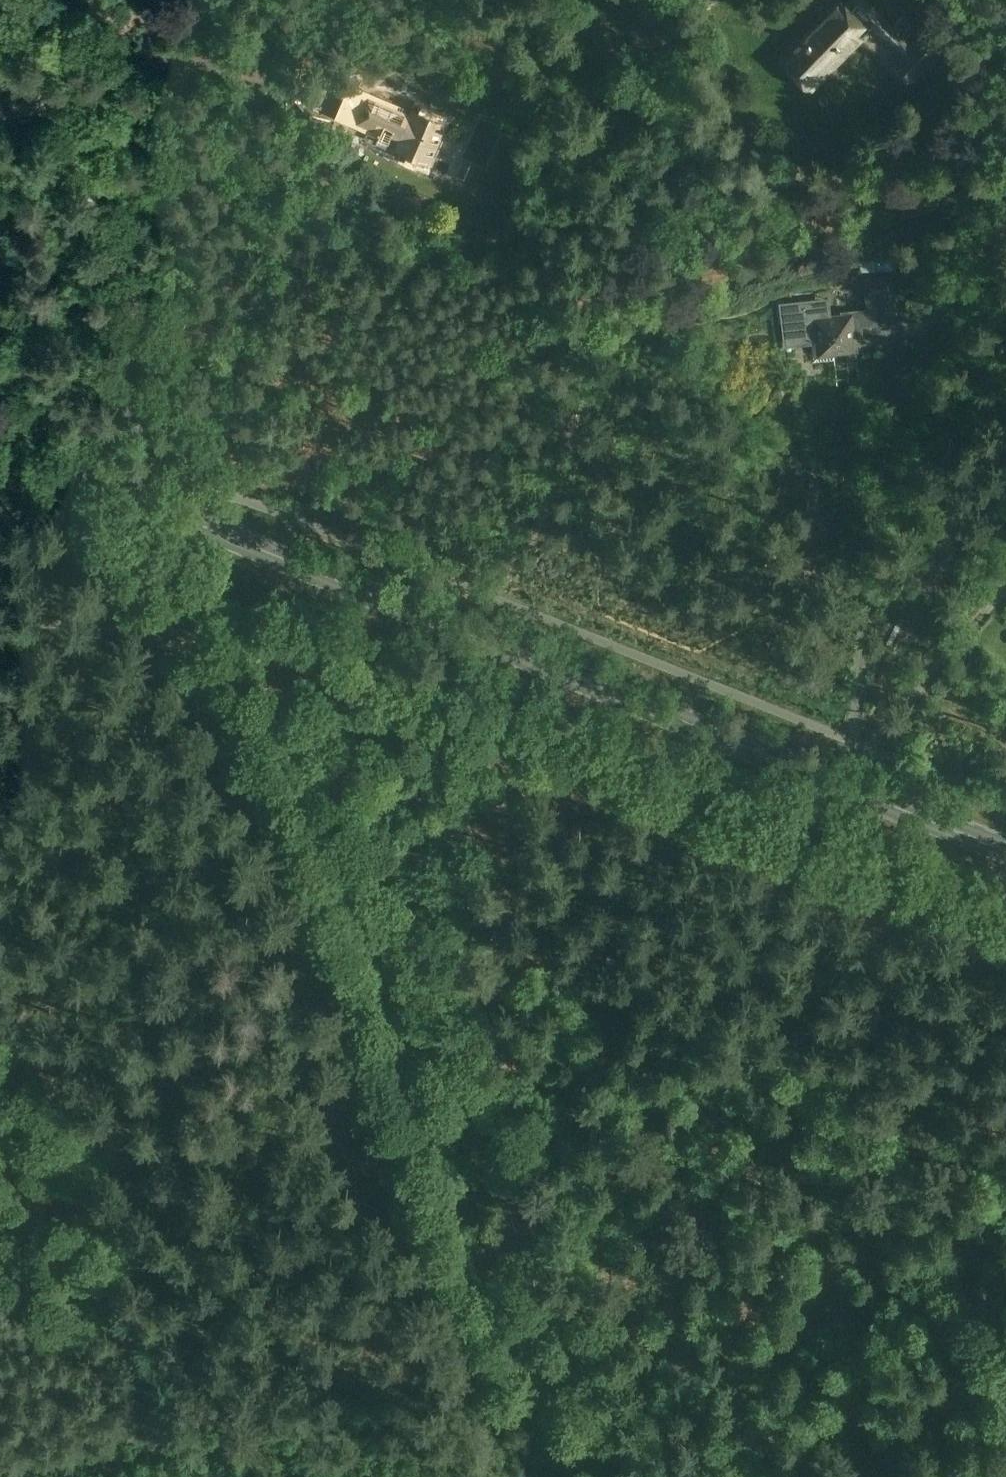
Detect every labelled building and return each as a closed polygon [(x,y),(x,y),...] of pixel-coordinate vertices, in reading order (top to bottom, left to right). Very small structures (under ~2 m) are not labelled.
[(912,83),(939,55),(917,34),(908,44),(902,38),(911,29),(899,17),(891,25),(865,0),(849,0),(792,53),(788,50),(776,63),(808,93),(862,38),(859,36),(870,24),(900,53),(890,62),(912,83)] [(390,105),(369,96),(358,123),(399,141),(396,146),(433,162),(449,125),(414,110),(412,114),(395,107),(397,104),(391,101),(390,105)] [(862,269),(896,268),(896,258),(862,259),(862,269)] [(891,276),(865,279),(869,309),(881,308),(880,302),(894,300),(891,276)] [(835,355),(834,350),(859,348),(857,333),(855,307),(832,309),(831,291),(780,296),(785,342),(812,339),(814,357),(835,355)]
